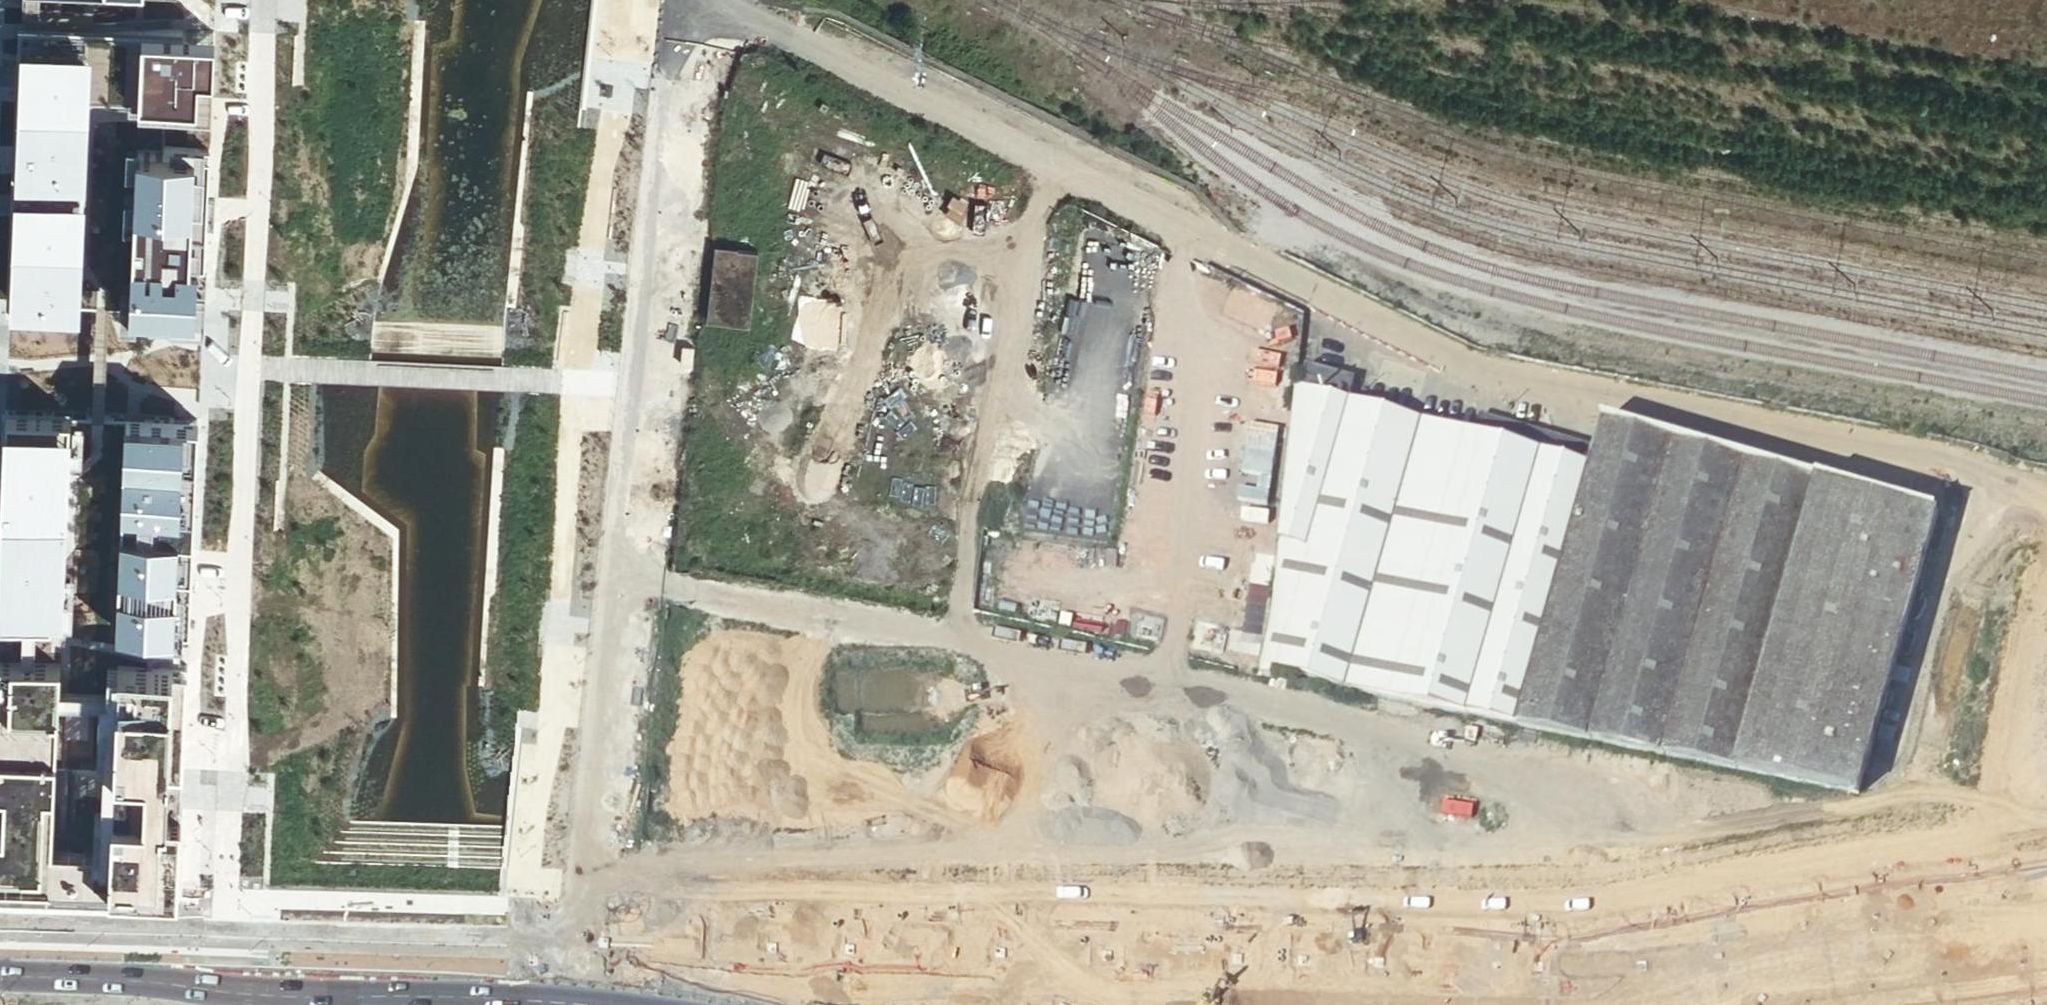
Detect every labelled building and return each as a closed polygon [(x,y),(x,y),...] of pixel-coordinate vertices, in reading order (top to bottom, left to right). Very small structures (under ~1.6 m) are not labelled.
[(19,23),(10,299),(205,305),(214,29),(19,23)] [(754,252),(715,247),(706,321),(745,326),(754,252)] [(1389,700),(1519,727),(1863,795),(1942,514),(1606,418),(1594,464),(1295,382),(1275,586),(1265,675),(1274,676),(1276,667),(1389,700)] [(189,625),(197,421),(5,413),(0,535),(0,618),(189,625)] [(111,881),(178,883),(180,806),(168,806),(173,666),(118,664),(115,763),(144,764),(143,807),(112,806),(111,846),(53,844),(59,660),(0,659),(0,784),(5,784),(4,828),(0,828),(0,877),(111,881)]
